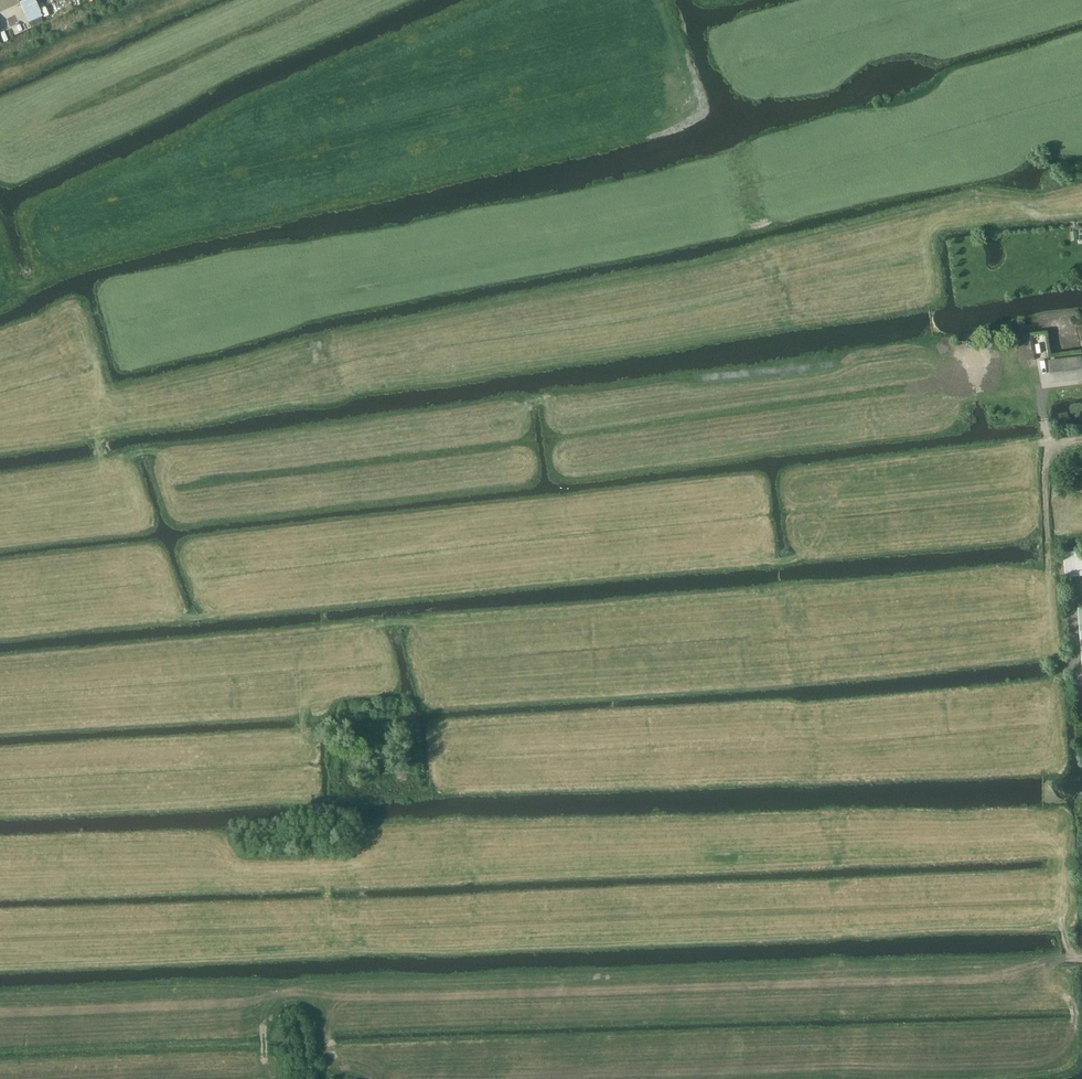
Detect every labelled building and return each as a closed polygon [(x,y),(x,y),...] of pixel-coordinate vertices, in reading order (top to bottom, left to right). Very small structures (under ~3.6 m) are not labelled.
[(1081,379),(1081,362),(1081,357),(1050,361),(1052,382),(1081,379)] [(1065,552),(1065,558),(1066,576),(1081,575),(1081,557),(1080,557),(1080,551),(1065,552)]
